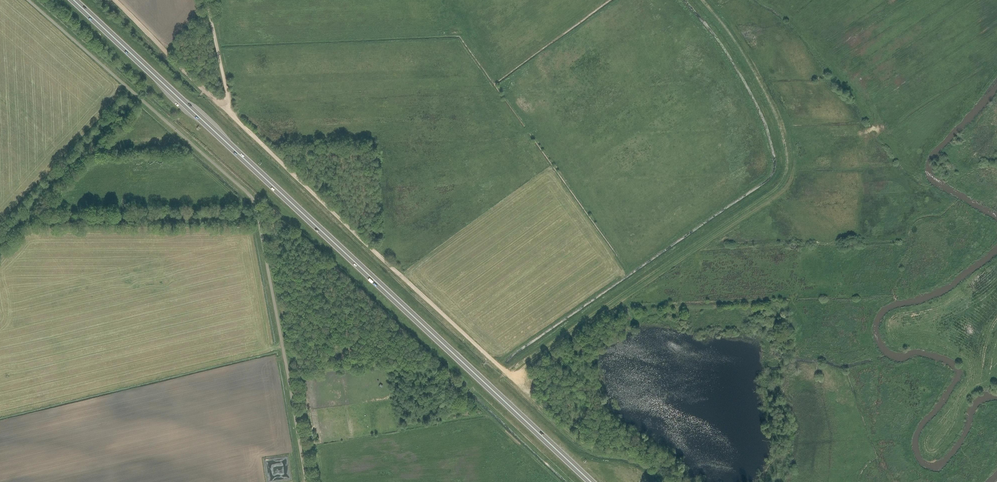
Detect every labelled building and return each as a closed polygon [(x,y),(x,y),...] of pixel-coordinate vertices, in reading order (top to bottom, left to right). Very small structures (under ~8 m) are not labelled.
[(623,471),(619,474),(615,470),(611,474),(618,481),(619,481),(621,480),(622,481),(632,481),(623,471)]
